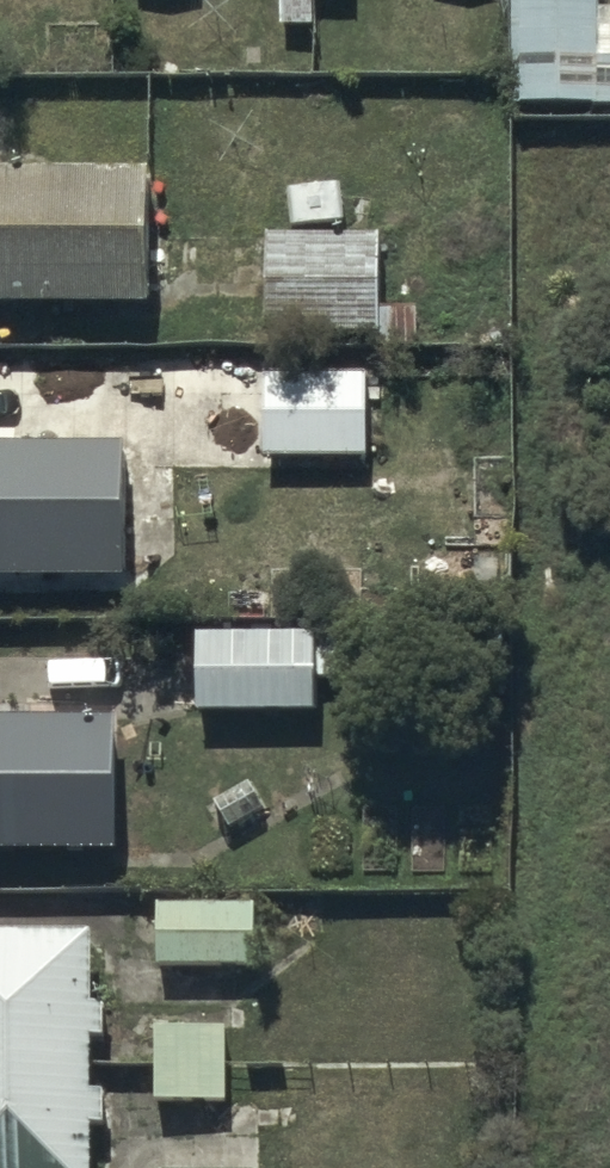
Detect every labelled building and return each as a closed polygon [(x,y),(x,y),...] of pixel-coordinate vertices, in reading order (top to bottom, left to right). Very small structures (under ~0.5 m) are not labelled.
[(507,99),(609,101),(609,52),(594,52),(595,0),(508,0),(507,99)] [(0,179),(0,315),(148,313),(147,177),(0,179)] [(380,239),(267,240),(268,341),(381,340),(380,239)] [(364,381),(264,383),(266,466),(365,464),(364,381)] [(0,451),(0,585),(120,584),(120,451),(0,451)] [(367,646),(198,641),(196,718),(313,721),(314,685),(366,686),(367,646)] [(108,728),(0,726),(0,856),(106,857),(108,728)] [(254,908),(158,909),(159,975),(255,974),(254,908)] [(0,944),(0,1167),(94,1167),(94,1132),(105,1132),(106,1101),(92,1101),(92,1045),(105,1045),(106,1007),(91,1007),(92,944),(0,944)] [(224,1028),(156,1030),(158,1108),(226,1107),(224,1028)]
